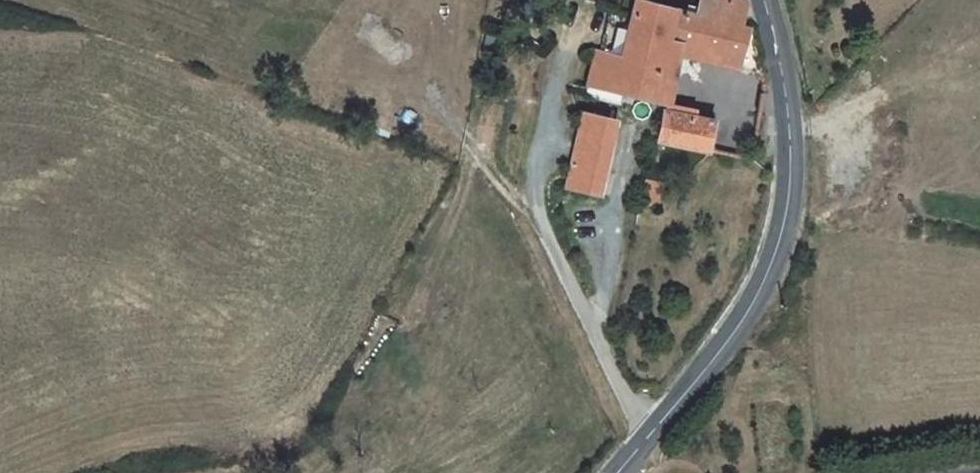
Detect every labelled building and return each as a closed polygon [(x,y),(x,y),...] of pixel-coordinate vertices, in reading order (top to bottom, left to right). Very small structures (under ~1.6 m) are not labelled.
[(728,35),(679,21),(673,45),(607,31),(595,82),(560,75),(551,110),(560,113),(643,133),(657,89),(720,103),(740,107),(738,91),(734,67),(728,35)] [(632,177),(641,141),(643,133),(560,113),(538,195),(612,215),(618,191),(624,175),(632,177)] [(686,148),(641,141),(632,177),(680,180),(686,148)]
